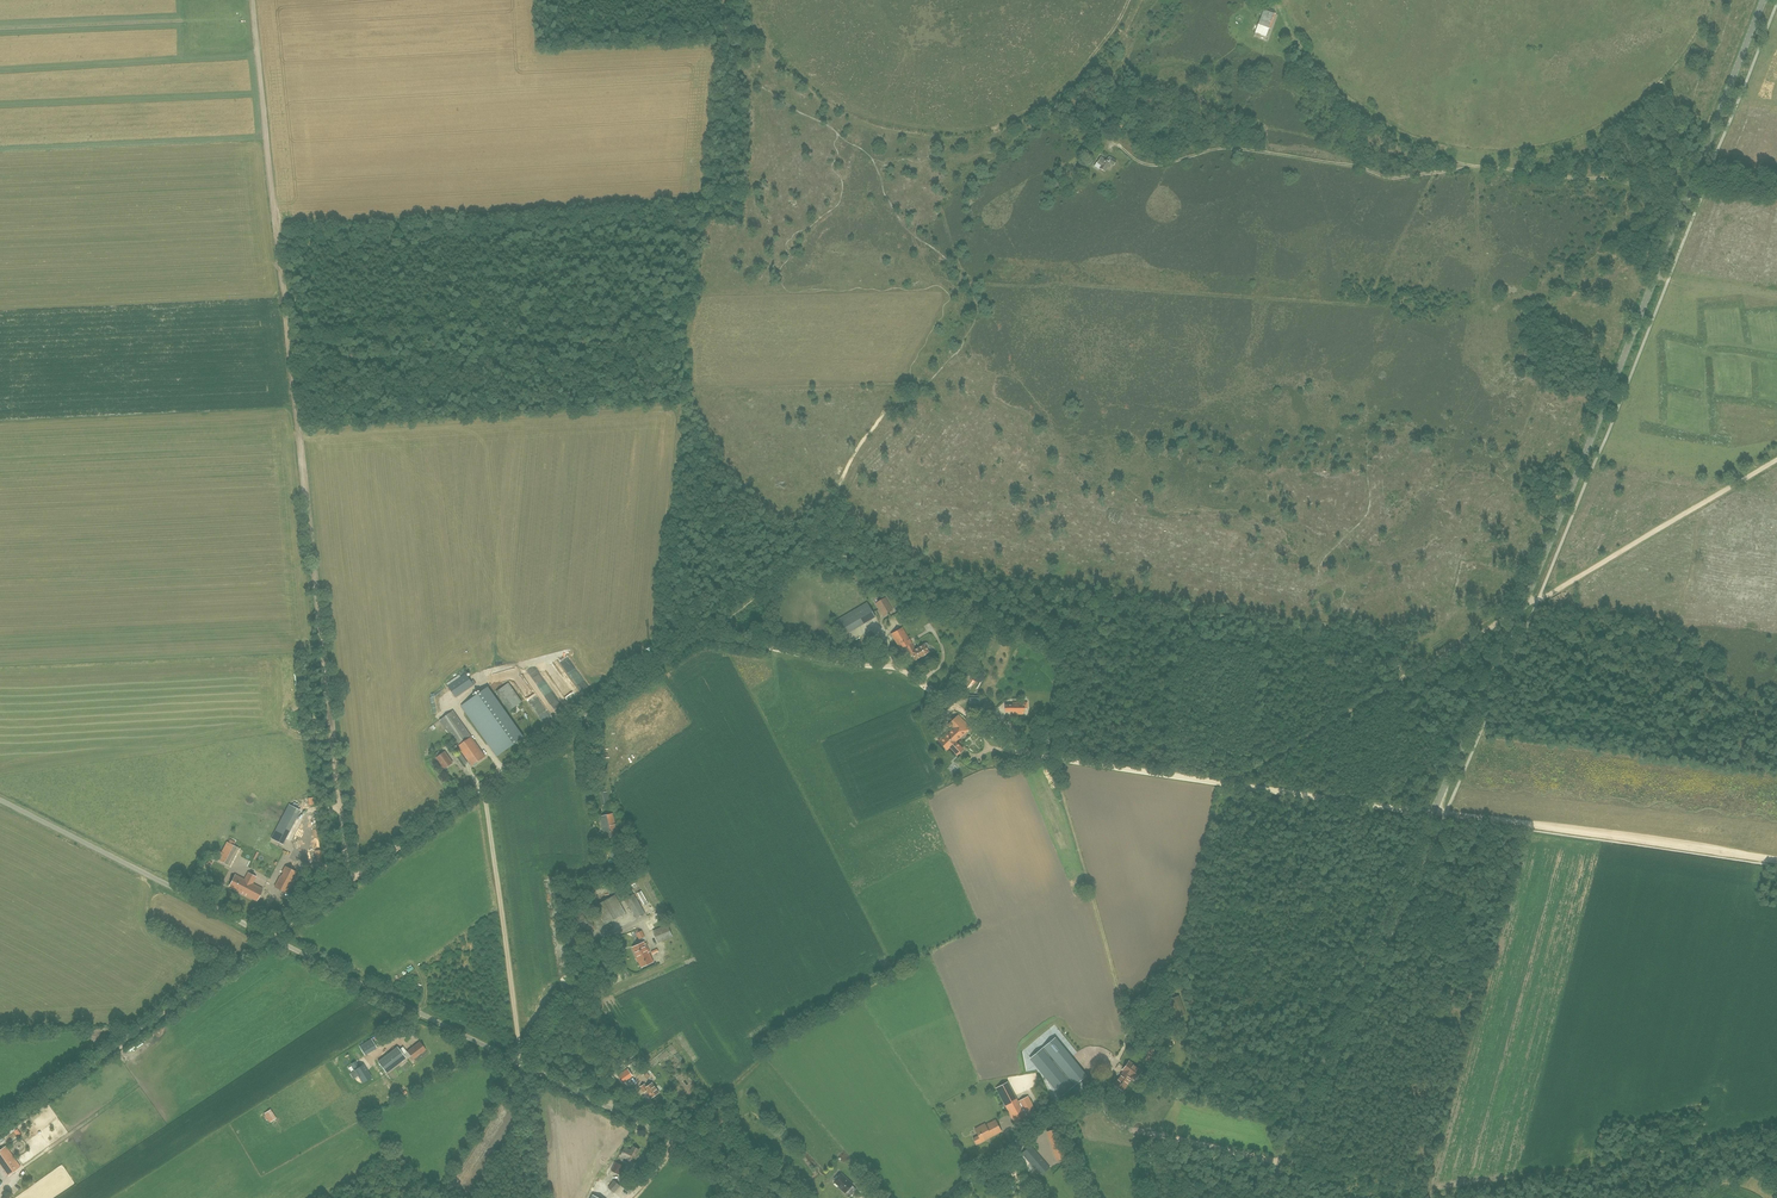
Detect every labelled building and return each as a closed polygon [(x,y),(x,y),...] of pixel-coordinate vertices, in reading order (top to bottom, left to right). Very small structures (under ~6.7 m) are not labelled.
[(1255,32),(1265,36),(1274,14),(1263,10),(1255,32)] [(1114,165),(1116,161),(1111,158),(1109,162),(1101,157),(1097,163),(1101,165),(1099,168),(1104,171),(1109,163),(1114,165)] [(885,598),(876,604),(883,615),(892,610),(885,598)] [(845,635),(875,617),(867,603),(836,621),(845,635)] [(930,653),(927,648),(928,648),(929,646),(927,644),(926,643),(915,649),(902,628),(891,634),(900,650),(906,647),(912,656),(913,655),(916,661),(930,653)] [(559,671),(550,677),(554,682),(562,676),(559,671)] [(474,684),(471,681),(466,673),(461,677),(448,685),(448,686),(456,697),(474,685),(474,684)] [(970,678),(968,681),(963,687),(968,690),(975,681),(970,678)] [(563,687),(561,683),(563,682),(562,679),(555,682),(559,689),(563,687)] [(523,701),(509,682),(496,691),(510,710),(523,701)] [(566,698),(572,693),(567,686),(560,690),(566,698)] [(492,747),(491,747),(497,756),(524,736),(488,687),(462,705),(492,747)] [(539,716),(547,712),(541,701),(533,706),(539,716)] [(1013,711),(1013,714),(1024,714),(1024,708),(1027,708),(1027,703),(1013,703),(1013,706),(1006,706),(1006,711),(1013,711)] [(519,715),(525,712),(523,707),(516,711),(519,715)] [(485,756),(480,749),(453,711),(440,720),(472,766),(485,756)] [(955,741),(970,727),(958,715),(947,725),(952,730),(947,735),(945,734),(938,741),(947,750),(950,747),(957,754),(963,749),(955,741)] [(444,769),(452,763),(445,752),(437,758),(444,769)] [(953,759),(947,765),(954,772),(960,767),(953,759)] [(601,806),(610,804),(607,791),(597,794),(601,806)] [(292,821),(298,809),(289,805),(283,817),(272,838),(280,843),(292,821)] [(605,838),(619,835),(616,824),(615,824),(613,814),(600,817),(605,838)] [(226,864),(236,846),(227,842),(218,860),(226,864)] [(322,856),(318,857),(319,864),(317,864),(312,865),(313,872),(325,871),(322,856)] [(286,892),(289,887),(296,872),(287,868),(286,867),(285,867),(283,872),(282,873),(283,873),(284,873),(282,877),(281,876),(278,881),(278,882),(275,887),(280,890),(281,890),(286,892),(286,893),(286,892)] [(249,872),(245,879),(236,874),(230,885),(236,888),(239,889),(238,890),(243,892),(244,890),(246,887),(249,881),(253,874),(249,872)] [(257,900),(259,895),(261,892),(263,888),(253,883),(256,876),(253,874),(249,881),(246,887),(244,890),(243,892),(257,900)] [(636,918),(645,913),(634,894),(625,899),(636,918)] [(605,924),(625,913),(615,895),(595,906),(605,924)] [(612,920),(616,929),(628,923),(624,915),(612,920)] [(658,943),(673,936),(668,924),(652,931),(658,943)] [(640,939),(646,936),(643,930),(637,933),(640,939)] [(633,947),(637,957),(641,967),(653,962),(647,949),(648,949),(646,944),(645,945),(644,942),(633,947)] [(1172,1018),(1185,1013),(1179,995),(1165,999),(1172,1018)] [(1071,1087),(1085,1076),(1055,1038),(1040,1050),(1071,1087)] [(371,1039),(359,1046),(364,1054),(376,1047),(371,1039)] [(425,1050),(419,1043),(408,1051),(414,1058),(425,1050)] [(397,1048),(378,1062),(386,1072),(405,1057),(397,1048)] [(1122,1070),(1124,1071),(1130,1075),(1136,1079),(1141,1070),(1128,1061),(1122,1070)] [(363,1082),(364,1081),(371,1077),(363,1065),(352,1072),(356,1077),(359,1076),(362,1082),(363,1082)] [(431,1079),(439,1074),(437,1070),(428,1075),(431,1079)] [(625,1072),(618,1076),(622,1082),(628,1077),(632,1075),(628,1070),(625,1072)] [(1130,1075),(1124,1071),(1114,1084),(1122,1090),(1131,1079),(1128,1077),(1130,1075)] [(415,1083),(424,1080),(422,1074),(407,1081),(408,1084),(415,1081),(415,1083)] [(329,1087),(335,1084),(331,1075),(325,1078),(329,1087)] [(1027,1119),(1026,1117),(1027,1117),(1028,1119),(1037,1114),(1028,1096),(1019,1101),(1020,1103),(1018,1103),(1007,1082),(996,1088),(1016,1125),(1027,1119)] [(644,1084),(641,1087),(644,1092),(647,1090),(652,1097),(659,1092),(652,1083),(646,1087),(644,1084)] [(271,1122),(276,1119),(270,1110),(264,1114),(271,1122)] [(973,1139),(976,1145),(985,1140),(1001,1131),(995,1120),(986,1125),(985,1124),(975,1129),(978,1136),(973,1139)] [(12,1132),(5,1137),(8,1141),(15,1136),(12,1132)] [(1043,1136),(1037,1144),(1040,1146),(1042,1144),(1045,1146),(1042,1149),(1051,1156),(1055,1150),(1048,1145),(1051,1142),(1043,1136)] [(1022,1153),(1041,1175),(1050,1167),(1031,1145),(1022,1153)] [(6,1146),(0,1150),(0,1163),(9,1175),(20,1167),(6,1146)] [(636,1156),(639,1149),(633,1146),(631,1150),(625,1147),(621,1156),(627,1158),(627,1159),(634,1162),(637,1157),(636,1156)] [(1055,1152),(1058,1160),(1067,1157),(1064,1149),(1055,1152)] [(602,1161),(607,1163),(605,1167),(603,1170),(611,1174),(612,1171),(615,1166),(618,1168),(619,1168),(623,1159),(617,1156),(611,1154),(606,1151),(602,1161)] [(14,1176),(16,1180),(29,1172),(25,1166),(18,1170),(20,1172),(14,1176)] [(834,1181),(840,1186),(841,1188),(841,1189),(845,1193),(853,1184),(841,1174),(834,1181)] [(614,1180),(608,1187),(614,1193),(620,1186),(614,1180)] [(873,1192),(870,1187),(865,1191),(869,1195),(868,1195),(870,1197),(878,1197),(874,1191),(873,1192)]
